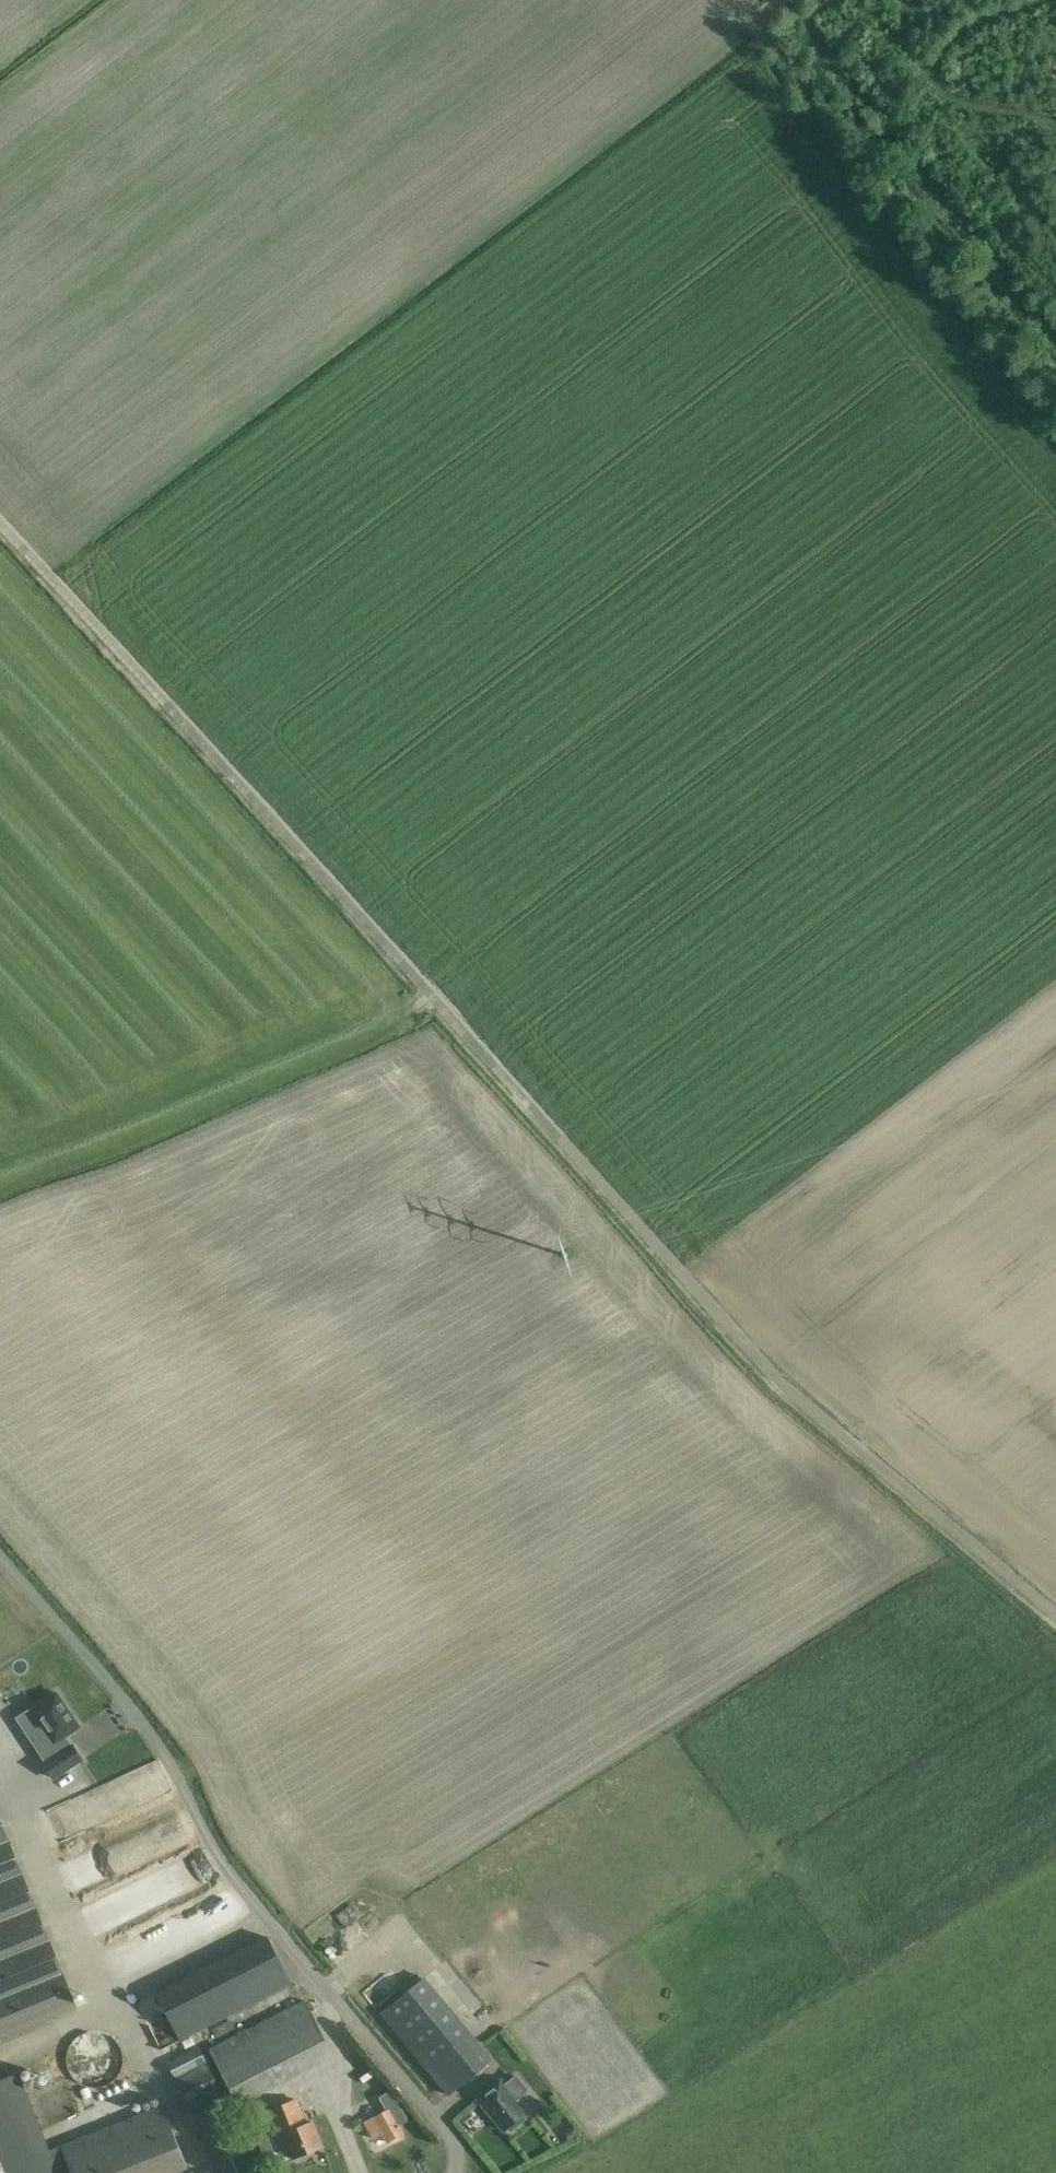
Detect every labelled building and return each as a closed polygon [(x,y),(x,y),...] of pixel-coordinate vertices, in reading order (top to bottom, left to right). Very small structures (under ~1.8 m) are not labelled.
[(57,1692),(18,1718),(47,1762),(44,1763),(54,1778),(81,1760),(72,1745),(70,1746),(64,1737),(80,1727),(57,1692)] [(77,2005),(0,1818),(0,2037),(77,2005)] [(83,1923),(209,1868),(199,1844),(72,1899),(83,1923)] [(61,1868),(66,1879),(97,1865),(91,1854),(61,1868)] [(156,1995),(180,2042),(291,1985),(267,1938),(156,1995)] [(148,1983),(164,1979),(160,1965),(145,1968),(148,1983)] [(490,2060),(422,1977),(381,2010),(449,2093),(490,2060)] [(238,2104),(334,2056),(305,1999),(211,2048),(238,2104)] [(246,2134),(227,2096),(226,2096),(199,2044),(167,2060),(227,2172),(266,2172),(245,2135),(246,2134)] [(43,2051),(28,2061),(48,2089),(63,2079),(43,2051)] [(60,2144),(48,2149),(18,2076),(0,2083),(0,2172),(72,2172),(60,2144)] [(507,2127),(510,2131),(526,2118),(523,2115),(526,2112),(516,2100),(528,2090),(516,2076),(507,2083),(503,2078),(478,2099),(504,2130),(507,2127)] [(312,2121),(306,2124),(296,2099),(269,2110),(286,2151),(290,2149),(293,2157),(322,2145),(312,2121)] [(188,2167),(163,2104),(60,2144),(72,2172),(173,2172),(188,2167)] [(387,2140),(403,2132),(390,2109),(366,2122),(374,2137),(383,2132),(387,2140)]
